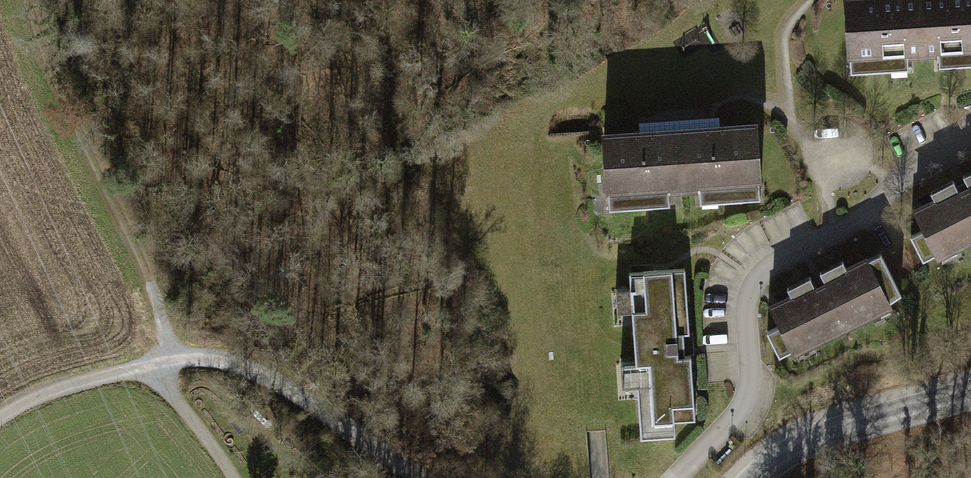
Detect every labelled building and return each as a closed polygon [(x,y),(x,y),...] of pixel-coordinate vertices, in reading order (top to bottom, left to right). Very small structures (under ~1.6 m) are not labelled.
[(841,69),(970,62),(970,0),(838,0),(841,69)] [(760,125),(603,131),(606,200),(763,194),(760,125)] [(935,203),(961,254),(970,249),(970,185),(935,203)] [(869,261),(770,304),(794,357),(892,314),(869,261)] [(683,266),(621,272),(636,426),(698,420),(683,266)]
